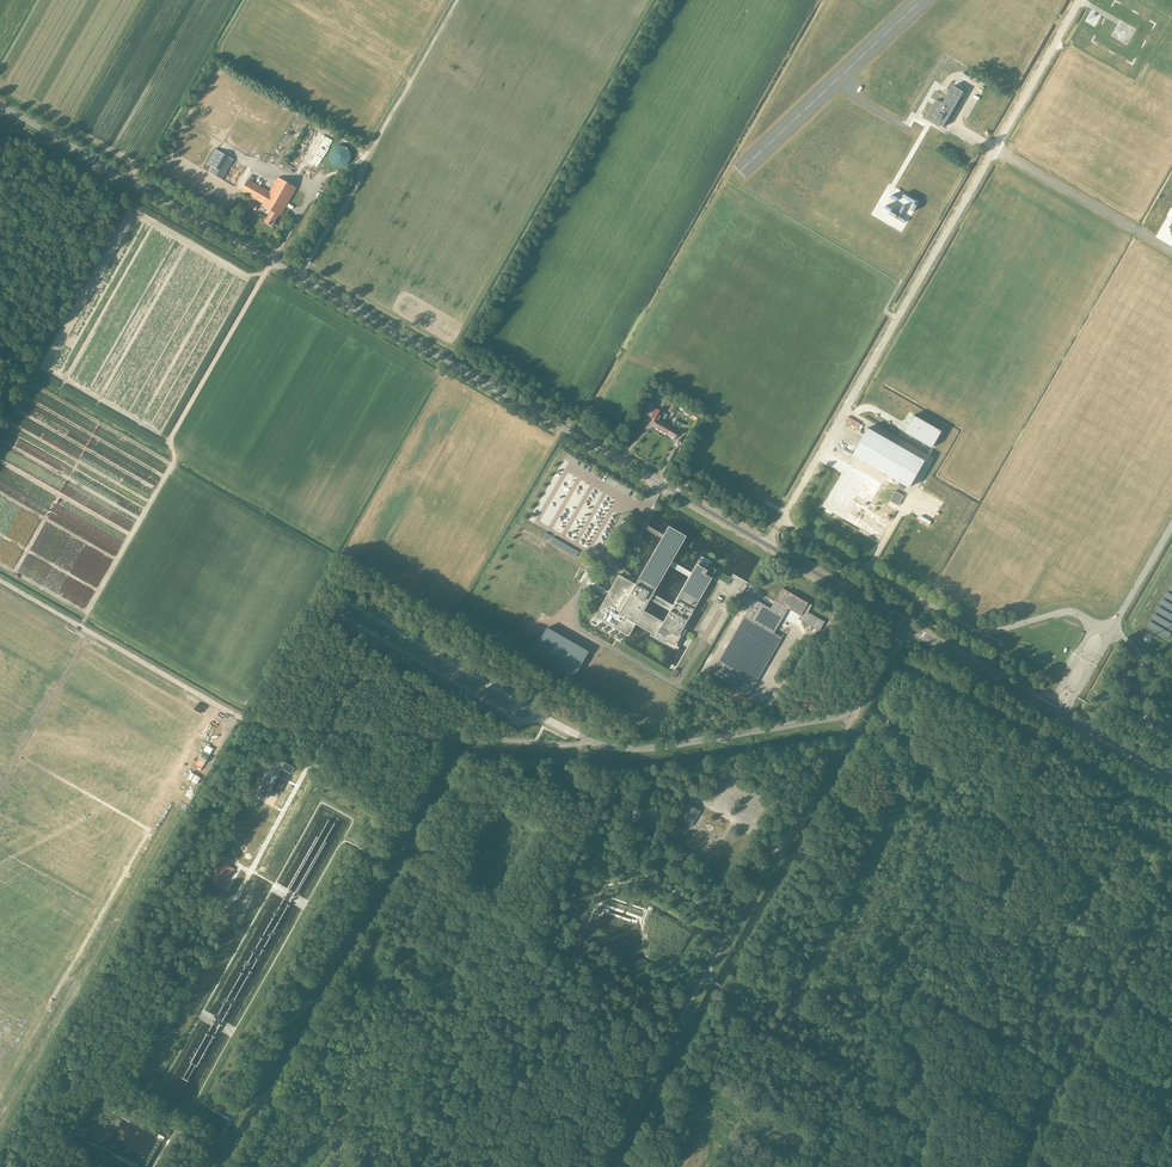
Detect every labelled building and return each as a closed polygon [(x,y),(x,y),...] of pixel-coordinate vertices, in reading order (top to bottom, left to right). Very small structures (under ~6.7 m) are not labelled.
[(415,8),(412,12),(421,19),(424,15),(415,8)] [(1088,17),(1096,21),(1099,16),(1091,11),(1088,17)] [(410,37),(413,34),(405,27),(402,31),(410,37)] [(926,118),(943,127),(945,123),(963,92),(953,86),(949,93),(942,103),(936,100),(926,118)] [(189,120),(185,129),(202,137),(204,133),(192,127),(194,123),(189,120)] [(311,178),(332,139),(307,125),(294,149),(304,155),(296,170),(311,178)] [(284,142),(286,144),(283,148),(286,152),(290,148),(289,146),(292,144),(287,139),(284,142)] [(351,157),(351,156),(351,155),(351,154),(350,153),(350,152),(349,151),(349,150),(348,149),(347,148),(346,148),(345,147),(343,146),(341,146),(340,146),(339,146),(338,146),(337,146),(336,147),(335,147),(334,148),(333,148),(333,149),(332,149),(331,150),(331,151),(330,152),(330,153),(330,154),(329,155),(329,156),(329,157),(329,158),(330,159),(330,160),(330,161),(331,162),(332,163),(333,164),(333,165),(334,166),(335,166),(336,167),(337,167),(338,167),(339,167),(340,167),(341,167),(342,167),(343,167),(344,167),(345,166),(346,166),(347,165),(348,164),(348,163),(349,163),(350,162),(350,161),(350,160),(351,159),(351,158),(351,157)] [(222,180),(234,160),(221,152),(212,167),(213,167),(210,173),(222,180)] [(281,216),(296,188),(278,177),(269,192),(248,180),(241,192),(263,204),(262,205),(273,211),(271,214),(270,213),(265,222),(273,226),(278,217),(279,215),(281,216)] [(649,401),(643,411),(648,414),(654,403),(649,401)] [(652,426),(663,432),(668,424),(659,420),(663,413),(656,409),(651,417),(655,419),(652,426)] [(684,412),(694,418),(696,415),(686,409),(684,412)] [(913,415),(903,432),(931,448),(940,431),(913,415)] [(679,431),(683,424),(676,420),(672,427),(668,424),(663,432),(675,439),(679,431)] [(867,428),(851,455),(909,488),(924,460),(867,428)] [(602,475),(599,482),(631,496),(634,489),(602,475)] [(857,487),(869,495),(863,503),(871,509),(876,502),(871,499),(872,498),(871,498),(878,488),(864,477),(857,487)] [(895,491),(889,501),(898,506),(903,496),(895,491)] [(843,519),(861,529),(871,510),(853,500),(843,519)] [(988,523),(992,518),(986,514),(982,520),(988,523)] [(628,636),(636,624),(651,633),(650,635),(674,649),(686,630),(683,628),(713,576),(706,572),(710,565),(712,562),(701,556),(692,572),(672,561),(686,536),(669,526),(664,535),(661,539),(638,580),(635,584),(619,575),(607,596),(604,600),(595,617),(619,631),(628,636)] [(967,537),(961,552),(969,555),(975,540),(967,537)] [(770,609),(745,594),(741,603),(749,608),(711,674),(748,696),(781,637),(773,633),(787,608),(800,615),(798,619),(819,631),(824,622),(808,612),(812,605),(782,588),(770,609)] [(588,652),(547,628),(532,654),(573,678),(588,652)] [(763,673),(768,676),(771,670),(766,667),(763,673)] [(268,789),(269,789),(278,772),(280,768),(282,769),(291,774),(292,771),(294,768),(274,757),(273,759),(266,772),(262,780),(265,782),(263,786),(268,789)] [(263,797),(264,798),(263,800),(265,801),(282,769),(280,768),(278,772),(269,789),(268,789),(263,786),(258,794),(263,797)] [(688,804),(678,819),(691,827),(700,811),(688,804)]
